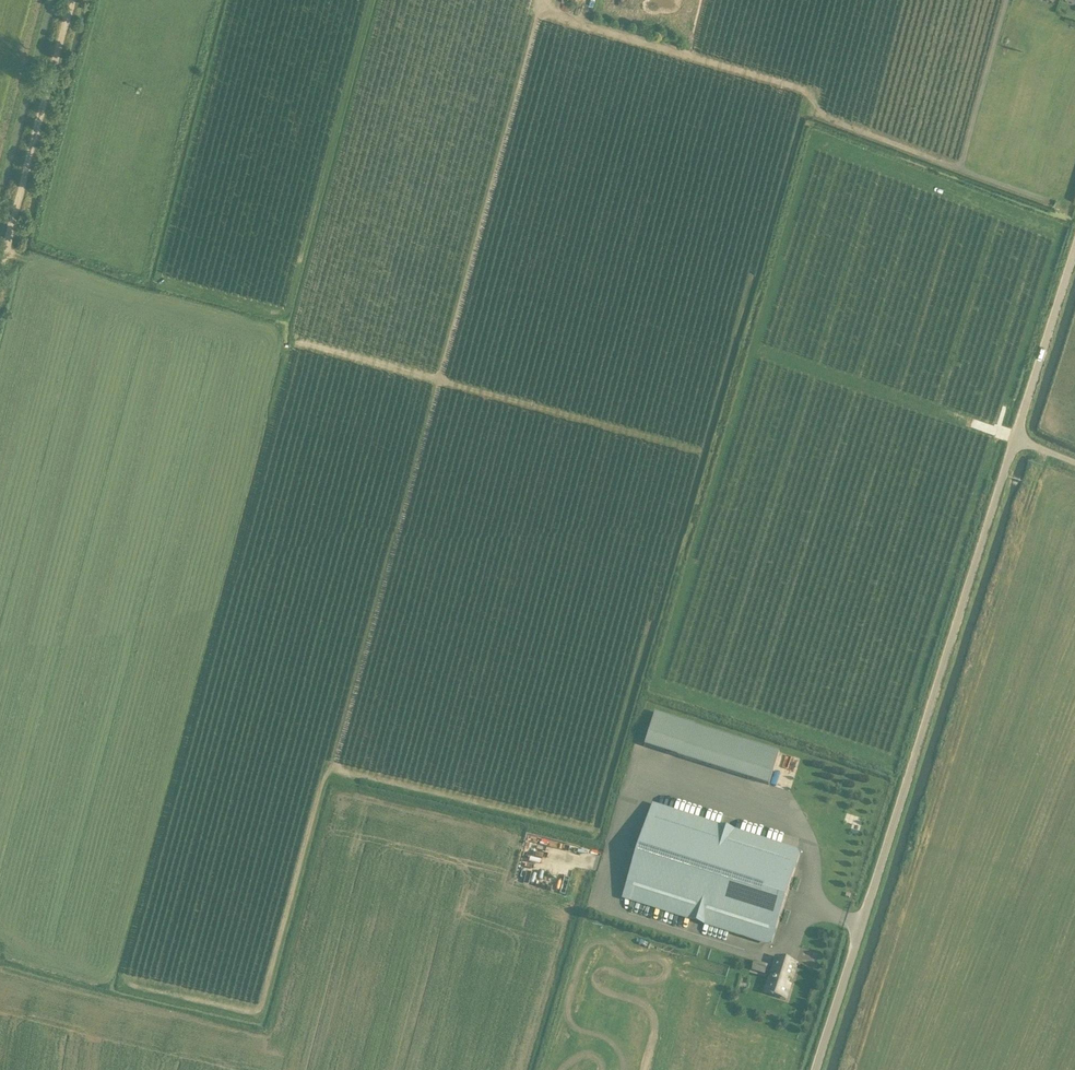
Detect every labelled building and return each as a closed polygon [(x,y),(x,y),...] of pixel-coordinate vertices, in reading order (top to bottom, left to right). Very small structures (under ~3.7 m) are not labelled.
[(641,749),(768,783),(778,748),(651,714),(641,749)] [(771,949),(801,854),(652,806),(621,901),(771,949)] [(698,952),(707,957),(711,950),(701,945),(698,952)] [(818,969),(789,960),(783,982),(798,986),(796,995),(788,993),(782,1012),(805,1019),(811,1000),(806,999),(809,989),(812,990),(818,969)] [(726,974),(729,967),(720,963),(717,971),(726,974)] [(761,965),(755,963),(753,970),(759,972),(761,965)]
